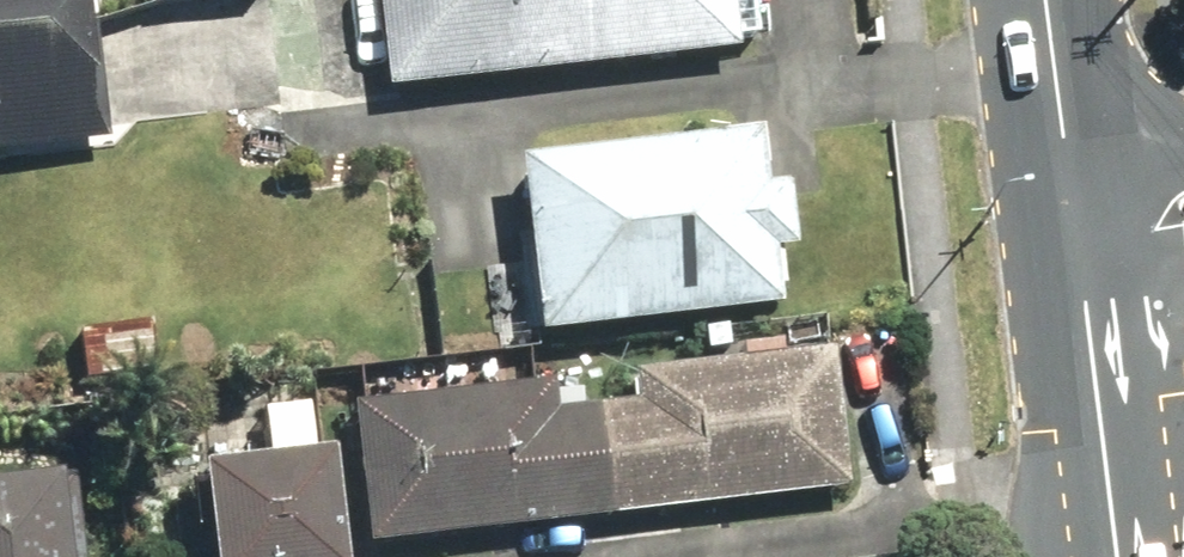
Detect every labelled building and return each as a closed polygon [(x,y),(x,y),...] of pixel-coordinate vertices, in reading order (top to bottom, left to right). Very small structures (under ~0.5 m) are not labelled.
[(108,143),(93,30),(80,32),(76,0),(37,0),(14,3),(14,0),(0,0),(0,157),(108,143)] [(737,55),(731,5),(761,2),(760,0),(375,0),(387,96),(737,55)] [(757,136),(515,168),(538,344),(781,312),(774,258),(792,255),(783,188),(765,191),(757,136)] [(638,407),(598,411),(611,521),(848,492),(831,353),(634,377),(638,407)] [(366,550),(611,521),(598,411),(555,417),(552,386),(349,411),(366,550)] [(325,464),(198,480),(208,556),(337,556),(325,464)] [(0,488),(0,556),(82,556),(72,479),(0,488)]
